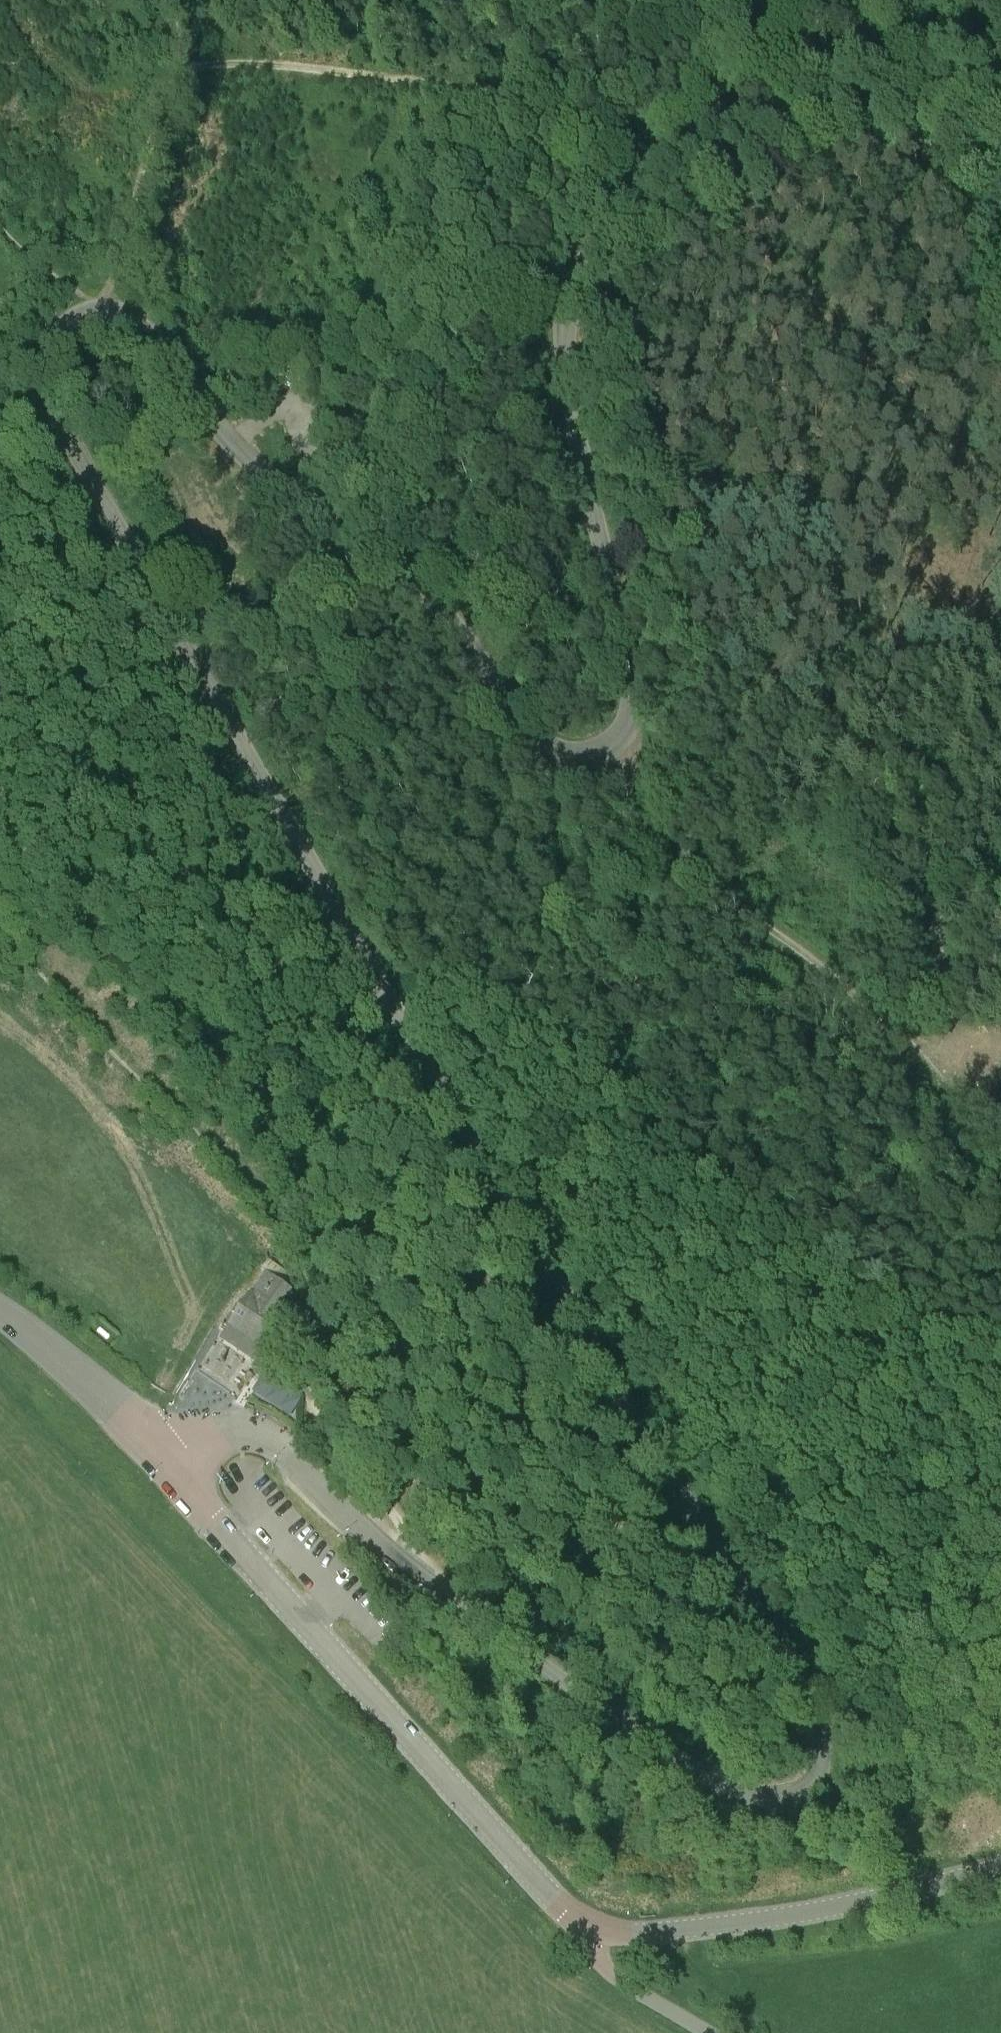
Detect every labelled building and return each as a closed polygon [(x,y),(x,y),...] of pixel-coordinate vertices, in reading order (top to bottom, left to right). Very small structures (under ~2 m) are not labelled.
[(253,1293),(240,1313),(229,1329),(230,1330),(231,1329),(267,1353),(266,1354),(267,1355),(272,1348),(291,1319),(295,1322),(301,1313),(286,1303),(294,1290),(266,1272),(253,1293)] [(361,1401),(364,1383),(350,1381),(350,1383),(351,1383),(349,1398),(348,1398),(348,1399),(361,1401)]
